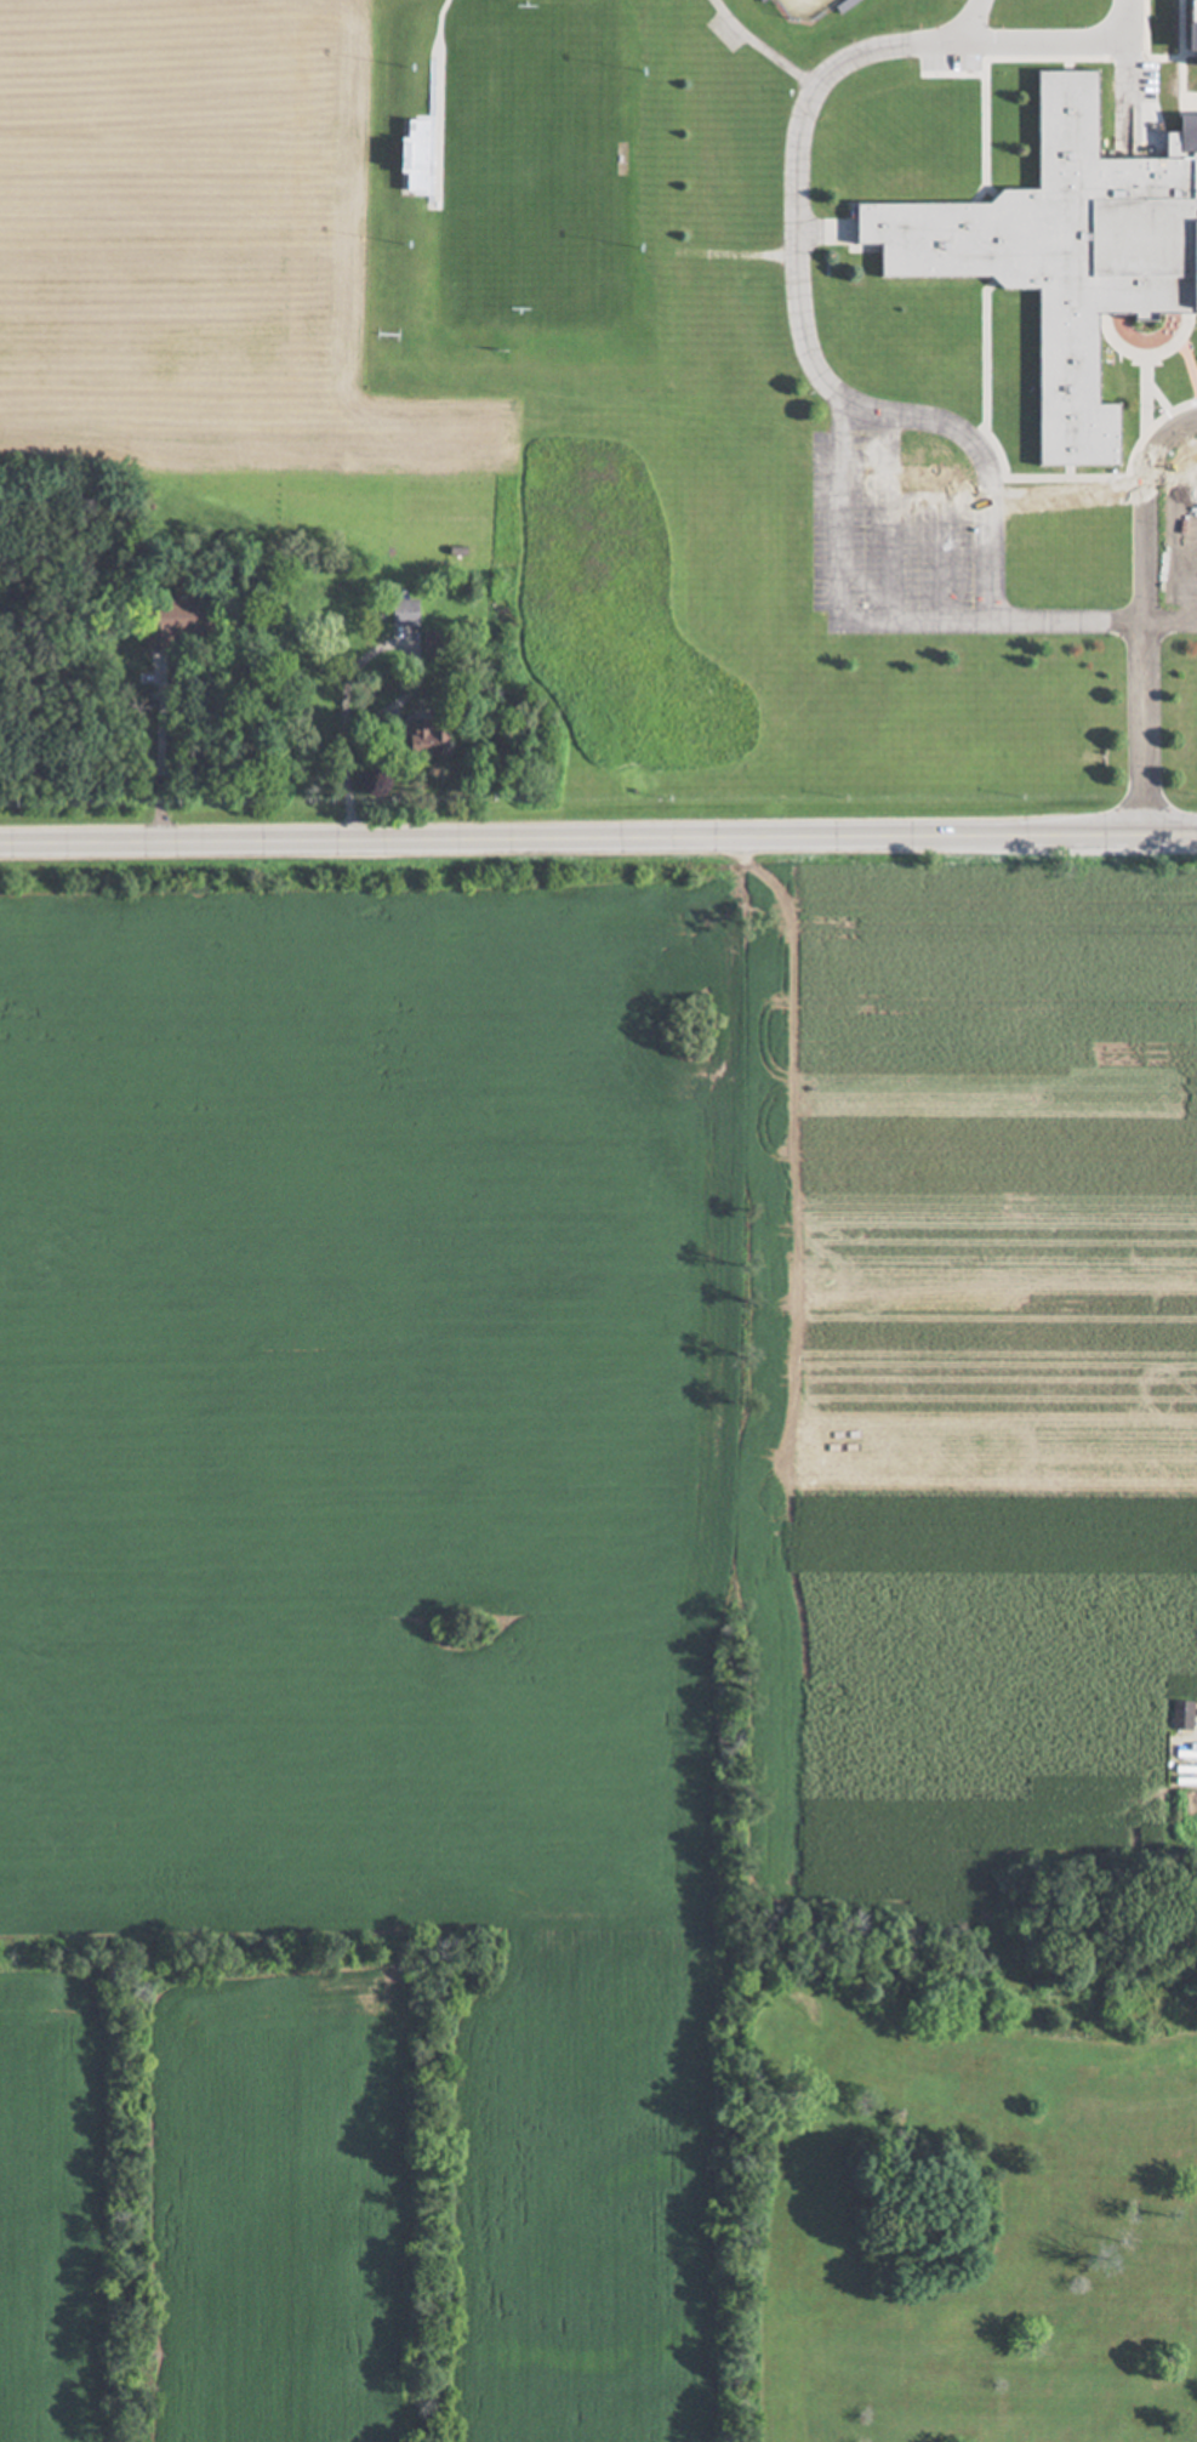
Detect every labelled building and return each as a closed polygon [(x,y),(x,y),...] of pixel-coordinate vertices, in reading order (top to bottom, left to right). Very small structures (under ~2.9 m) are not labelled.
[(1091,156),(1196,154),(1196,312),(1089,312),(1094,404),(1115,406),(1113,465),(1033,465),(1030,291),(996,290),(985,279),(873,279),(872,245),(847,243),(847,204),(976,204),(994,188),(1028,188),(1028,70),(1091,68),(1091,156)] [(425,137),(425,121),(402,122),(403,138),(425,137)] [(161,635),(195,635),(195,599),(143,599),(143,650),(161,650),(161,635)] [(390,626),(418,626),(418,601),(390,601),(390,626)] [(443,757),(443,731),(427,731),(427,719),(400,719),(401,758),(443,757)] [(1192,1731),(1192,1702),(1170,1702),(1170,1731),(1192,1731)]
